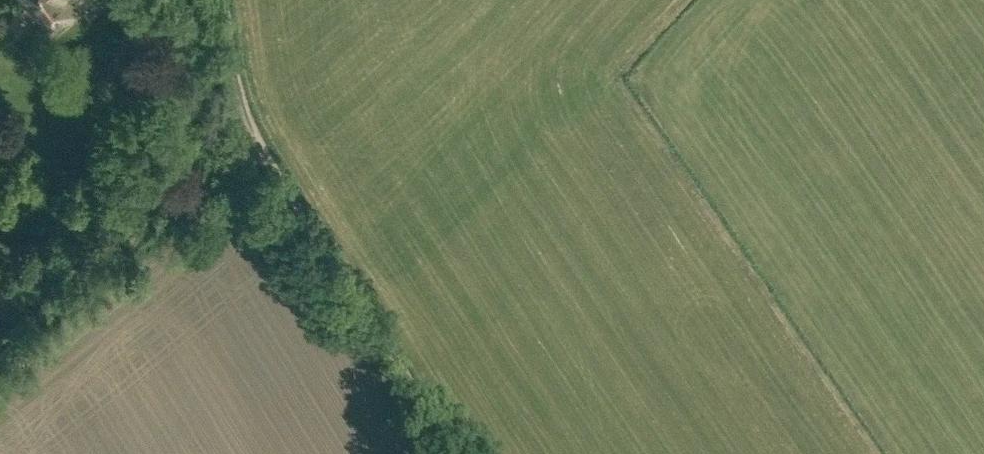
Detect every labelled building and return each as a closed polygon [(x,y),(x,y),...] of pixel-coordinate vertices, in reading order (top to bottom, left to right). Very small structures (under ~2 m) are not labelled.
[(28,11),(30,9),(52,36),(69,22),(71,23),(82,14),(71,0),(20,0),(28,11)]
